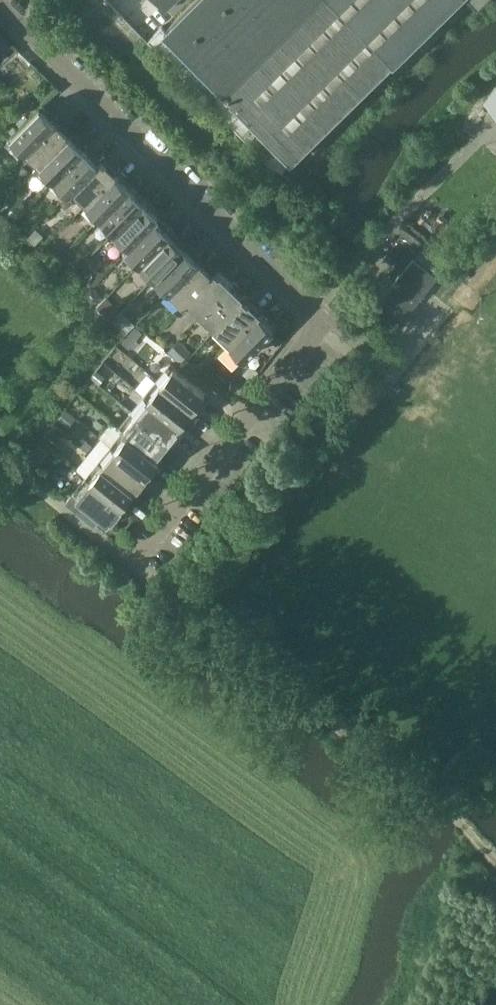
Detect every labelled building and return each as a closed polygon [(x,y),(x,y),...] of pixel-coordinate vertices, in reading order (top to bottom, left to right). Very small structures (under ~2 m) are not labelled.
[(166,8),(175,0),(158,0),(166,8)] [(166,29),(294,159),(455,0),(195,0),(166,29)] [(495,109),(495,88),(486,101),(495,109)] [(8,137),(23,152),(57,117),(42,102),(8,137)] [(23,152),(38,166),(72,131),(57,117),(23,152)] [(38,166),(52,180),(86,145),(72,131),(38,166)] [(69,190),(104,155),(103,154),(99,158),(86,145),(52,180),(66,193),(69,190)] [(69,190),(84,205),(118,169),(104,155),(69,190)] [(84,205),(98,218),(132,183),(118,169),(84,205)] [(98,218),(113,233),(147,197),(132,183),(98,218)] [(122,250),(123,251),(157,214),(160,210),(147,197),(113,233),(126,246),(122,250)] [(123,251),(137,264),(172,229),(157,214),(123,251)] [(137,264),(152,279),(187,243),(172,229),(137,264)] [(416,253),(422,246),(403,231),(397,238),(416,253)] [(152,279),(166,293),(201,257),(187,243),(152,279)] [(417,254),(435,269),(441,261),(423,246),(417,254)] [(183,302),(184,303),(218,268),(217,266),(214,270),(201,257),(166,293),(179,306),(183,302)] [(380,296),(404,315),(435,276),(411,257),(380,296)] [(184,303),(198,317),(232,281),(218,268),(184,303)] [(198,317),(213,331),(248,296),(232,281),(198,317)] [(213,331),(227,345),(261,309),(248,296),(213,331)] [(261,309),(227,345),(240,358),(275,323),(261,309)] [(169,362),(156,378),(194,409),(206,393),(169,362)] [(156,378),(143,393),(181,424),(194,409),(156,378)] [(143,393),(131,409),(168,440),(181,424),(143,393)] [(118,425),(122,428),(156,455),(168,440),(131,409),(118,425)] [(122,428),(110,443),(148,474),(160,459),(156,455),(122,428)] [(110,443),(97,459),(135,490),(148,474),(110,443)] [(97,459),(84,475),(122,505),(135,490),(97,459)] [(122,505),(84,475),(72,490),(69,487),(61,497),(90,520),(97,511),(110,521),(122,505)]
